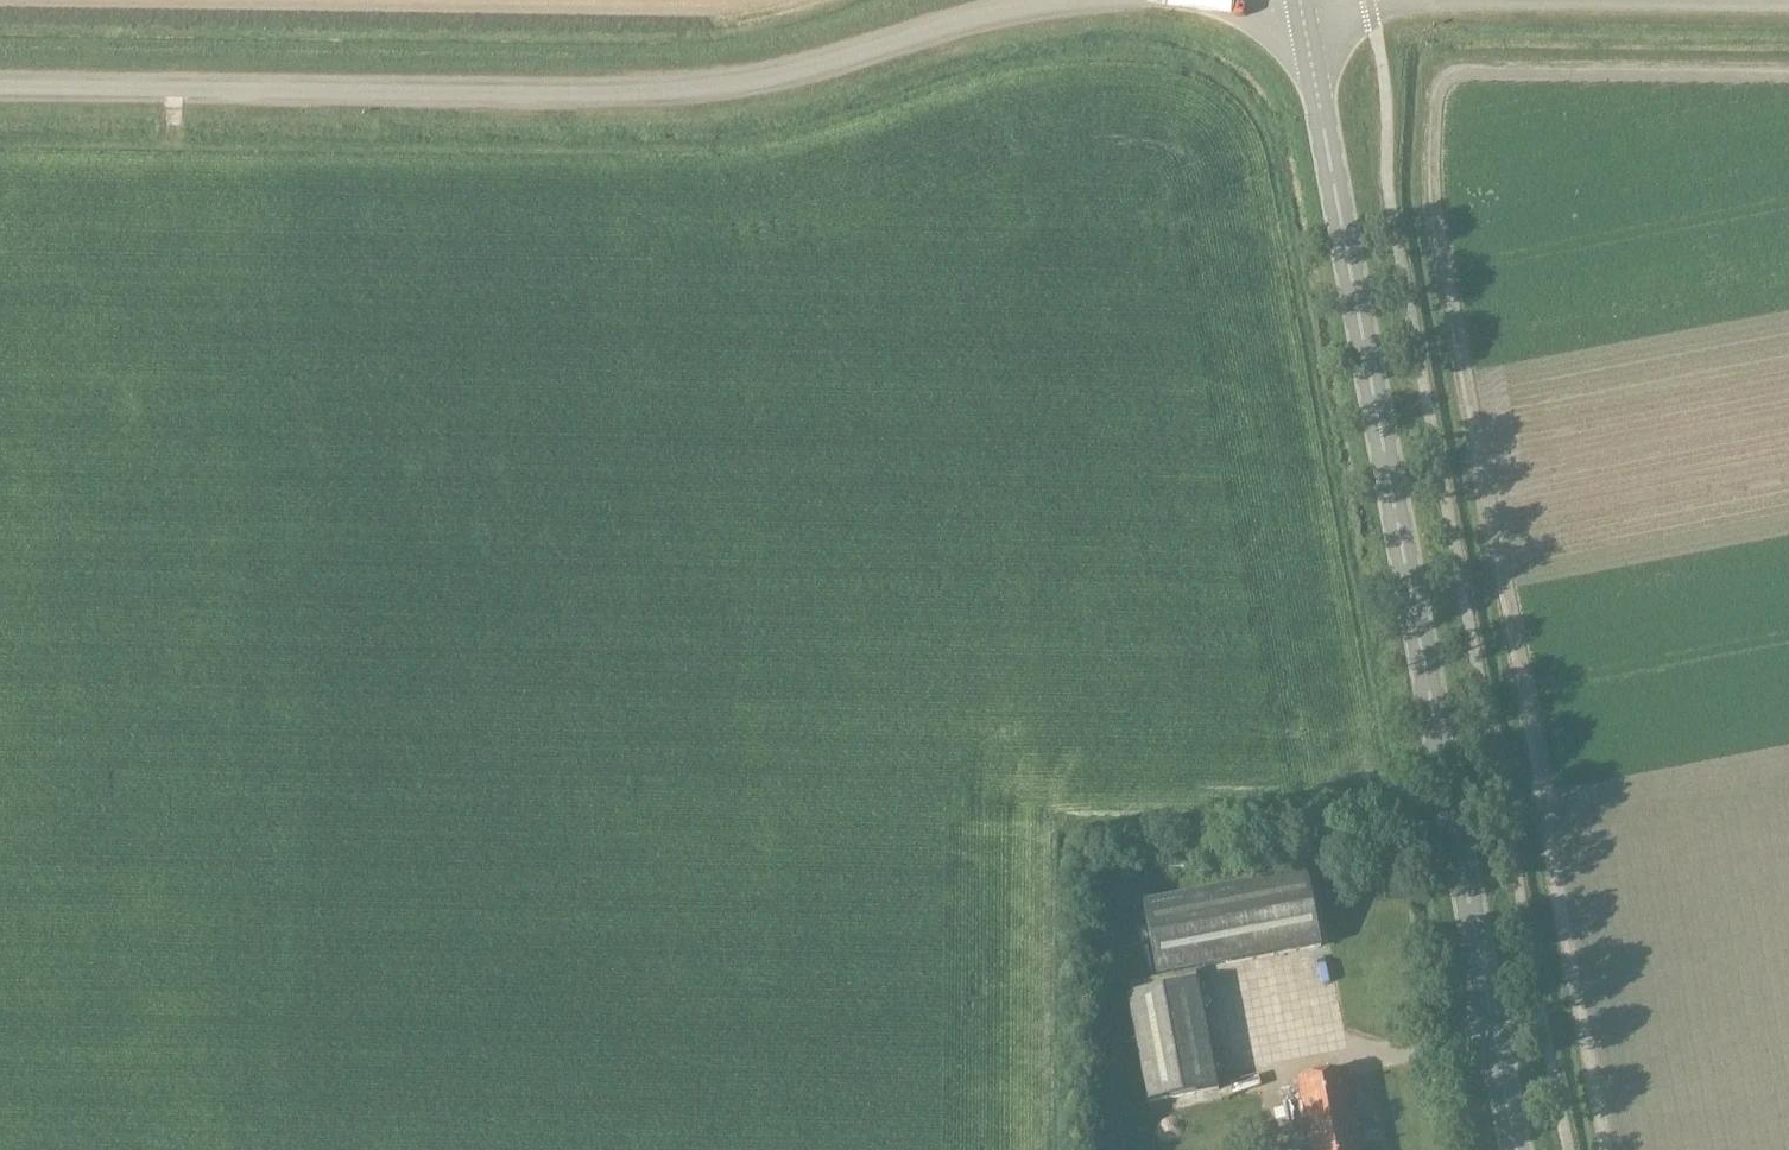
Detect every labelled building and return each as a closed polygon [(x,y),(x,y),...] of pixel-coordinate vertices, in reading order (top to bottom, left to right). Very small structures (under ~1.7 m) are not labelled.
[(1350,865),(1368,864),(1367,852),(1350,853),(1350,865)] [(1195,970),(1321,946),(1306,871),(1143,903),(1157,978),(1130,984),(1132,995),(1128,996),(1148,1103),(1218,1089),(1198,983),(1197,983),(1195,970)] [(1344,1070),(1298,1079),(1312,1149),(1360,1149),(1344,1070)]
